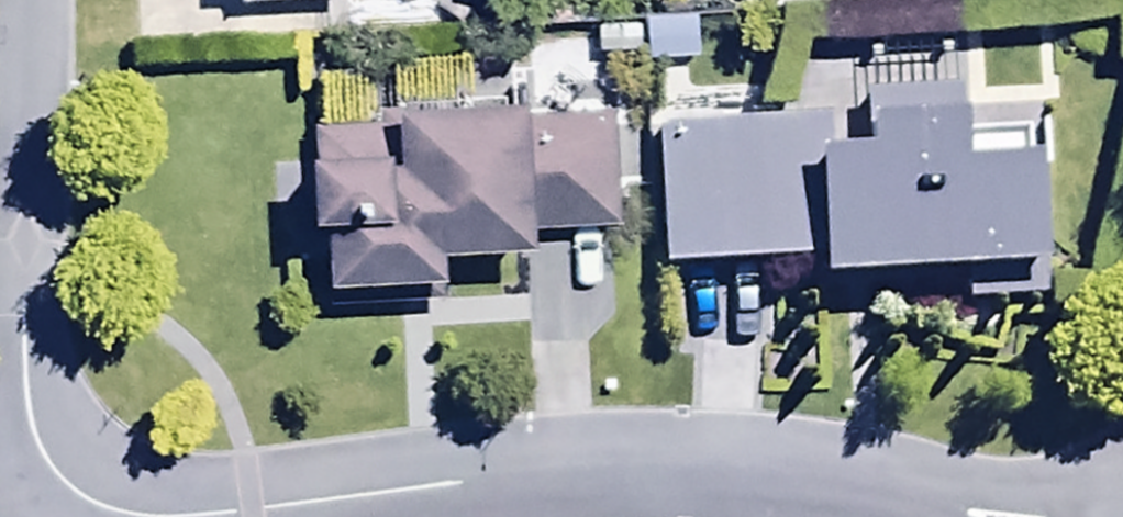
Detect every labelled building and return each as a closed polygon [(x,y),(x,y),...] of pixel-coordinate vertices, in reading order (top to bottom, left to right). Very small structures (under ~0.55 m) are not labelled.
[(238,11),(337,7),(336,0),(238,0),(238,11)] [(645,11),(645,70),(693,70),(692,10),(645,11)] [(645,70),(645,11),(601,12),(602,71),(645,70)] [(812,274),(812,292),(957,289),(958,316),(1034,314),(1030,145),(959,147),(957,102),(861,104),(862,168),(832,169),(831,133),(658,137),(662,278),(812,274)] [(613,236),(612,128),(305,131),(304,253),(325,253),(325,319),(437,318),(437,269),(528,268),(527,237),(613,236)]
